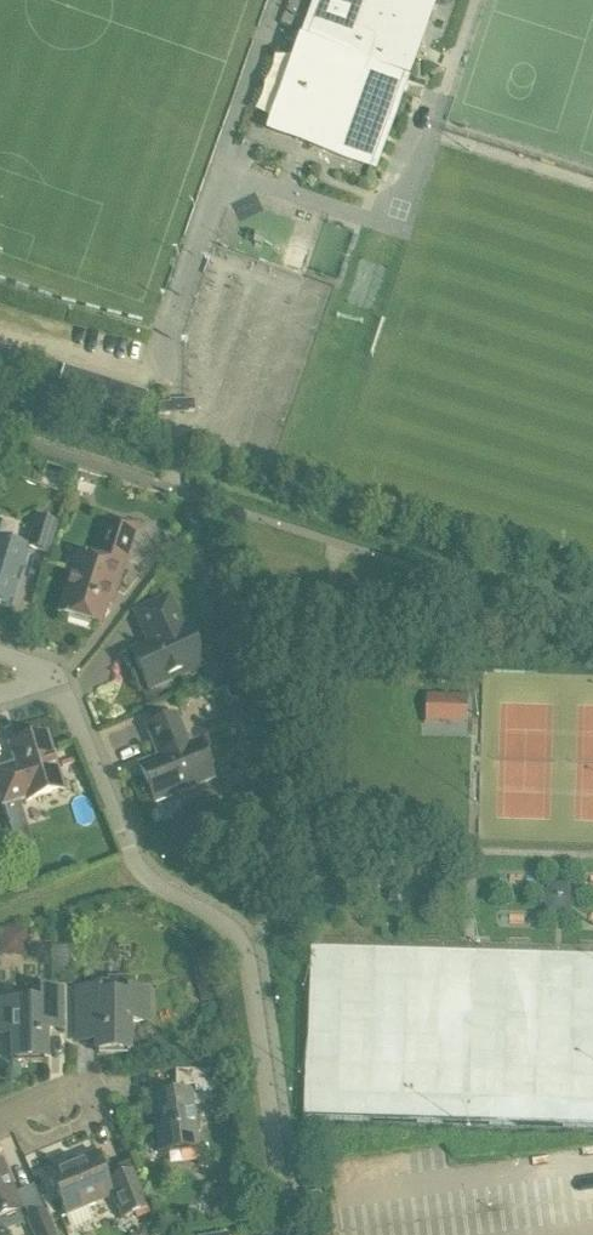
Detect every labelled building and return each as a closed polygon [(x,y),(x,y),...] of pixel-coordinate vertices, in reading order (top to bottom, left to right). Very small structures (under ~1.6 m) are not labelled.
[(276,129),(302,138),(301,143),(310,146),(311,142),(373,164),(432,0),(323,0),(276,129)] [(62,369),(54,394),(138,421),(146,396),(62,369)] [(182,412),(194,411),(194,400),(182,400),(182,412)] [(158,414),(169,414),(169,403),(158,403),(158,414)] [(195,523),(201,515),(193,509),(190,513),(191,520),(195,523)] [(116,592),(136,528),(107,519),(97,551),(106,554),(102,566),(93,563),(87,581),(72,576),(60,615),(68,618),(67,621),(88,628),(89,624),(98,627),(110,590),(116,592)] [(55,526),(36,520),(27,549),(46,555),(55,526)] [(0,546),(0,606),(11,609),(28,555),(0,546)] [(179,672),(200,663),(184,629),(182,630),(168,599),(134,615),(148,646),(130,654),(147,692),(181,676),(179,672)] [(234,671),(219,677),(224,689),(224,690),(229,703),(238,701),(234,671)] [(438,751),(592,754),(592,674),(441,671),(438,751)] [(393,695),(393,720),(417,720),(417,711),(432,711),(432,697),(393,695)] [(153,804),(211,780),(196,744),(187,747),(175,718),(146,730),(158,759),(138,767),(153,804)] [(62,790),(46,737),(37,739),(32,736),(26,737),(21,740),(17,745),(9,748),(15,768),(7,770),(7,769),(0,771),(0,805),(1,807),(25,799),(26,802),(62,790)] [(0,832),(0,848),(14,844),(11,835),(9,829),(0,832)] [(28,830),(11,835),(14,844),(16,851),(32,846),(28,830)] [(96,990),(75,990),(74,1015),(93,1015),(93,1051),(127,1051),(127,1021),(146,1021),(146,990),(126,990),(126,981),(108,981),(108,985),(96,985),(96,990)] [(38,990),(38,1005),(24,1004),(24,1003),(0,1002),(0,1026),(10,1026),(10,1060),(44,1060),(44,1021),(59,1022),(59,990),(38,990)] [(195,1148),(189,1106),(223,1101),(218,1071),(173,1071),(173,1096),(151,1099),(159,1153),(195,1148)] [(149,1208),(133,1170),(106,1182),(93,1152),(45,1172),(65,1218),(111,1198),(120,1220),(149,1208)] [(19,1211),(0,1167),(0,1219),(19,1211)] [(323,1193),(308,1195),(310,1209),(325,1207),(323,1193)] [(44,1213),(26,1220),(33,1234),(53,1234),(44,1213)]
